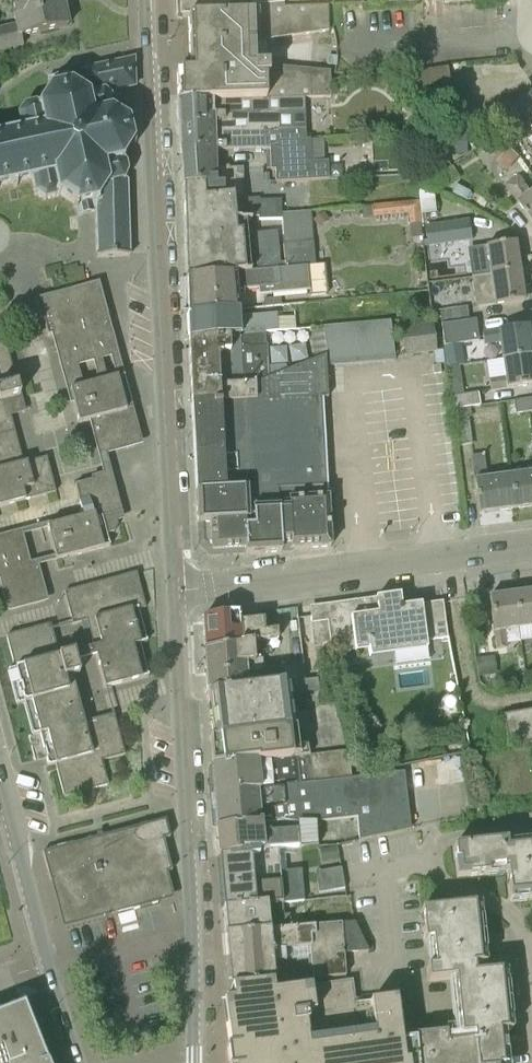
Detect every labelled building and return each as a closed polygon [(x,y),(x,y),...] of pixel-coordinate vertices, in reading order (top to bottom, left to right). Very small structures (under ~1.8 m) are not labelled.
[(14,25),(0,28),(0,52),(23,47),(21,37),(68,26),(63,4),(60,5),(59,0),(9,0),(14,25)] [(181,17),(187,17),(187,18),(225,16),(224,9),(228,9),(228,0),(181,0),(181,17)] [(211,103),(305,98),(331,98),(330,72),(319,71),(268,66),(254,67),(254,41),(265,41),(329,31),(328,6),(285,7),(285,3),(252,6),(252,14),(228,15),(225,16),(187,18),(190,71),(177,71),(178,103),(211,103)] [(134,86),(133,60),(79,71),(83,91),(70,82),(68,73),(52,76),(48,77),(50,89),(38,105),(35,103),(23,105),(17,116),(20,129),(0,134),(0,187),(31,180),(34,194),(43,200),(59,196),(76,205),(78,214),(96,211),(97,255),(128,254),(126,182),(124,181),(127,170),(126,163),(122,160),(134,142),(129,120),(114,110),(112,98),(106,92),(134,86)] [(412,100),(450,95),(447,68),(409,72),(412,100)] [(531,109),(531,92),(515,103),(523,115),(531,109)] [(279,131),(306,129),(305,98),(211,103),(178,103),(180,127),(213,127),(213,132),(279,131)] [(466,114),(455,115),(456,131),(468,129),(466,114)] [(306,130),(279,131),(213,132),(213,127),(180,127),(181,158),(216,158),(215,150),(270,149),(270,170),(275,170),(276,182),(329,179),(328,162),(311,162),(310,140),(306,140),(306,130)] [(467,134),(454,134),(454,154),(467,154),(467,134)] [(509,148),(500,141),(490,153),(499,161),(509,148)] [(181,158),(183,188),(204,187),(204,198),(231,196),(234,221),(246,220),(282,219),(281,215),(281,199),(244,202),(243,168),(230,169),(229,166),(216,167),(216,158),(181,158)] [(520,176),(506,186),(531,223),(531,192),(520,176)] [(183,188),(185,278),(250,272),(246,220),(234,221),(231,196),(204,198),(204,187),(183,188)] [(423,238),(421,217),(418,202),(363,207),(364,219),(408,214),(410,239),(423,238)] [(322,212),(312,220),(318,228),(328,220),(322,212)] [(285,269),(314,267),(310,213),(281,215),(282,219),(285,269)] [(445,224),(424,227),(427,247),(448,244),(445,224)] [(254,233),(257,271),(281,270),(277,232),(254,233)] [(471,280),(520,273),(516,243),(467,250),(471,280)] [(185,278),(186,315),(237,311),(237,297),(243,296),(243,290),(259,288),(259,295),(310,290),(311,295),(327,294),(325,266),(314,267),(285,269),(281,270),(257,271),(250,272),(185,278)] [(520,273),(471,280),(475,308),(524,301),(520,273)] [(88,463),(146,449),(106,285),(48,299),(88,463)] [(263,300),(264,307),(281,306),(280,298),(263,300)] [(441,325),(468,321),(466,307),(431,311),(429,312),(430,319),(440,318),(441,325)] [(187,339),(265,333),(296,330),(294,313),(276,314),(244,316),(243,318),(237,318),(237,311),(186,315),(187,339)] [(468,321),(441,325),(443,340),(444,347),(479,342),(476,320),(468,321)] [(390,322),(323,327),(325,346),(392,341),(390,322)] [(404,356),(436,352),(433,324),(401,328),(404,356)] [(501,360),(531,356),(528,326),(481,333),(483,344),(499,342),(501,360)] [(255,384),(268,379),(267,348),(266,348),(265,333),(187,339),(190,404),(255,401),(255,384)] [(16,377),(10,358),(5,340),(0,342),(0,506),(13,502),(23,499),(44,493),(55,490),(49,470),(45,457),(22,464),(21,458),(15,439),(10,420),(8,416),(25,411),(21,395),(16,377)] [(323,398),(327,398),(325,355),(268,379),(255,384),(255,401),(190,404),(196,528),(202,527),(203,547),(211,546),(212,555),(245,554),(245,555),(255,555),(254,543),(272,543),(272,554),(281,554),(280,551),(329,549),(328,509),(327,493),(323,398)] [(501,360),(504,377),(488,379),(490,391),(531,385),(531,358),(531,356),(501,360)] [(463,394),(462,387),(451,389),(452,396),(463,394)] [(453,410),(470,408),(480,406),(478,394),(452,398),(453,410)] [(531,412),(531,398),(514,401),(515,414),(531,412)] [(468,417),(455,419),(458,445),(471,444),(468,417)] [(514,508),(510,477),(487,480),(484,455),(470,457),(477,513),(514,508)] [(514,508),(531,506),(531,463),(525,464),(527,474),(510,477),(514,508)] [(47,528),(56,560),(109,546),(107,536),(112,535),(118,525),(114,510),(117,509),(108,475),(75,484),(83,517),(50,526),(50,522),(41,525),(42,529),(47,528)] [(19,536),(0,541),(0,575),(2,575),(10,608),(44,599),(34,565),(28,567),(19,536)] [(87,619),(88,622),(94,647),(73,653),(59,657),(51,624),(6,636),(15,668),(8,670),(8,671),(17,704),(25,702),(33,734),(33,735),(40,733),(48,765),(56,763),(65,796),(108,785),(102,760),(125,754),(122,745),(114,713),(83,721),(75,689),(80,687),(77,675),(79,674),(75,661),(96,655),(105,687),(149,676),(140,644),(147,642),(147,640),(139,609),(146,607),(146,606),(137,573),(64,592),(73,623),(87,619)] [(519,629),(531,628),(531,592),(514,594),(519,629)] [(505,631),(519,629),(514,594),(488,598),(495,649),(507,648),(505,631)] [(374,604),(310,612),(312,622),(313,622),(316,649),(324,648),(323,646),(341,644),(342,652),(369,649),(369,655),(426,648),(426,645),(440,643),(440,639),(447,638),(443,601),(401,606),(400,595),(373,599),(374,604)] [(242,645),(239,622),(238,614),(203,617),(205,650),(242,645)] [(207,693),(269,685),(267,670),(263,671),(262,659),(255,660),(253,641),(277,639),(277,631),(262,632),(262,620),(239,622),(242,645),(205,650),(207,693)] [(493,657),(478,658),(480,676),(495,675),(493,657)] [(290,669),(292,682),(305,681),(303,668),(290,669)] [(210,739),(290,726),(287,695),(317,691),(316,680),(310,680),(305,681),(292,682),(269,685),(207,693),(212,738),(210,738),(210,739)] [(502,715),(508,750),(484,756),(492,804),(531,797),(531,710),(502,715)] [(258,762),(297,757),(309,755),(305,736),(304,726),(291,728),(290,726),(210,739),(213,768),(258,762)] [(464,733),(449,734),(450,747),(465,746),(464,733)] [(351,778),(348,751),(309,755),(314,785),(351,778)] [(213,768),(215,796),(314,785),(309,755),(297,757),(258,762),(213,768)] [(215,796),(218,828),(262,824),(358,817),(360,841),(410,829),(403,773),(351,778),(314,785),(215,796)] [(165,819),(42,853),(49,880),(53,879),(65,924),(116,910),(115,906),(168,892),(163,874),(171,871),(163,838),(170,837),(165,819)] [(262,832),(262,824),(259,824),(218,828),(219,857),(239,856),(238,851),(276,850),(299,849),(298,831),(262,832)] [(453,847),(456,877),(508,873),(509,896),(531,894),(531,841),(453,847)] [(336,847),(320,850),(321,862),(338,860),(336,847)] [(219,857),(223,910),(282,905),(282,904),(304,902),(300,871),(279,873),(276,850),(238,851),(239,856),(219,857)] [(225,935),(341,925),(291,928),(290,915),(283,915),(282,905),(223,910),(225,935)] [(417,1062),(506,1062),(503,1033),(510,1032),(505,973),(485,974),(479,906),(421,911),(428,982),(449,980),(453,1027),(445,1027),(446,1034),(415,1037),(417,1062)] [(341,925),(343,954),(369,953),(355,923),(341,925)] [(310,981),(346,978),(343,954),(341,925),(225,935),(229,987),(271,984),(286,983),(286,959),(308,958),(310,981)] [(272,993),(271,984),(229,987),(232,997),(235,1021),(227,1024),(230,1047),(226,1048),(228,1062),(417,1062),(415,1037),(412,998),(355,1007),(353,983),(272,993)] [(25,1005),(0,1015),(0,1062),(48,1062),(25,1005)]
